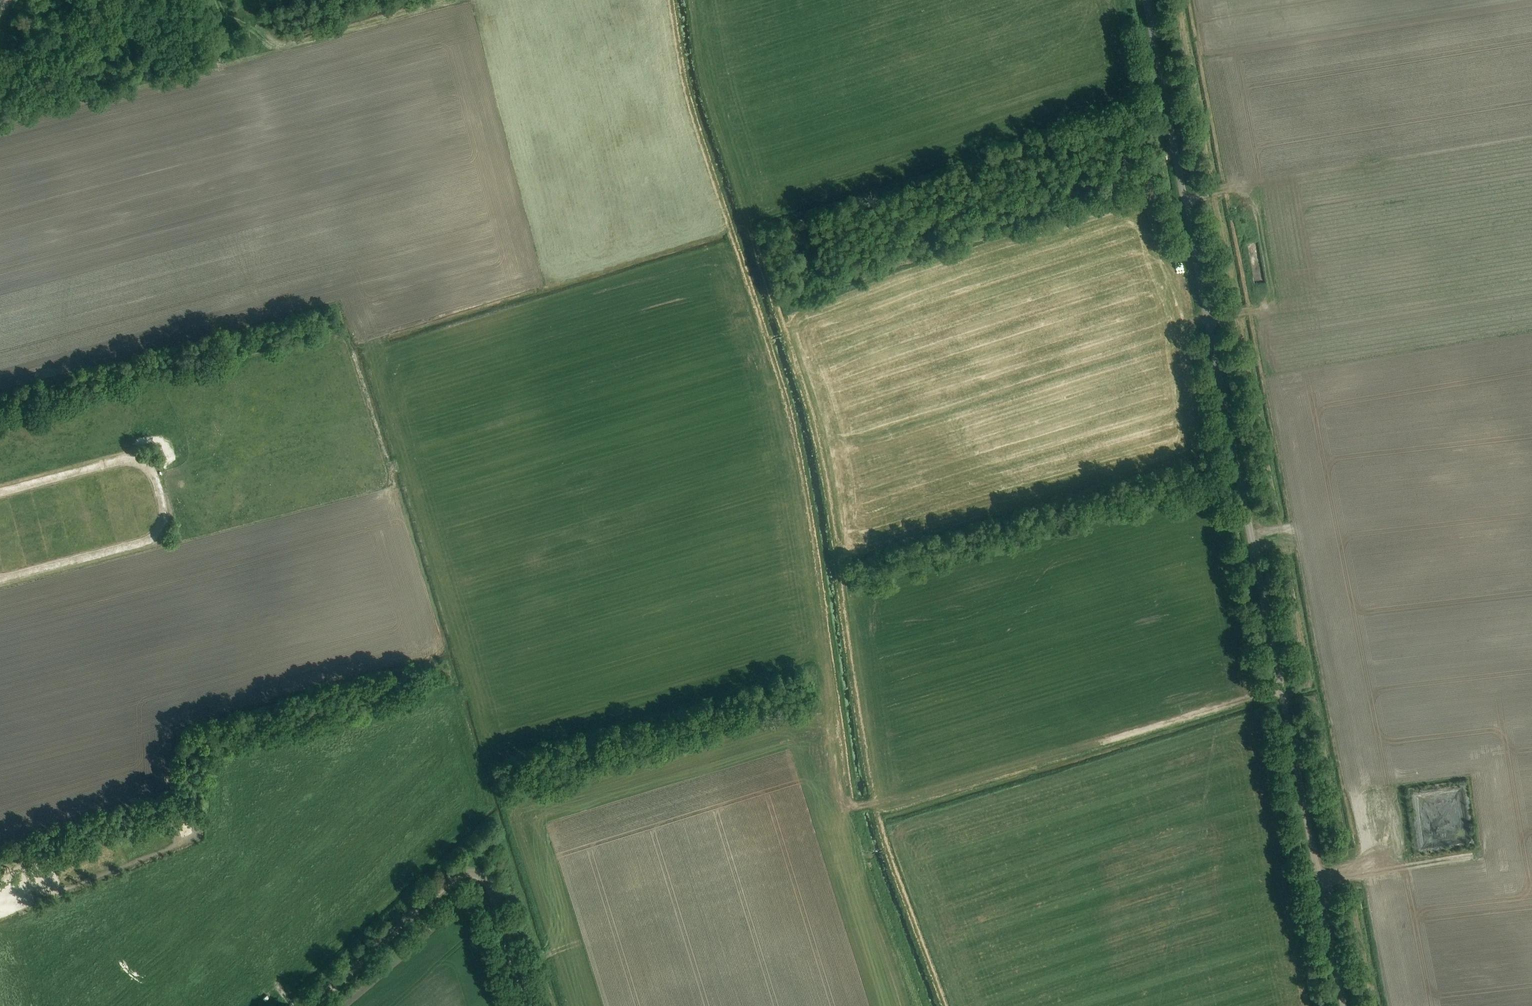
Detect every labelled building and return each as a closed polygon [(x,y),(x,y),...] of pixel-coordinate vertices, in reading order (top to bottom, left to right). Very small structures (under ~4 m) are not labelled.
[(1254,267),(1263,265),(1259,247),(1251,249),(1254,267)]
